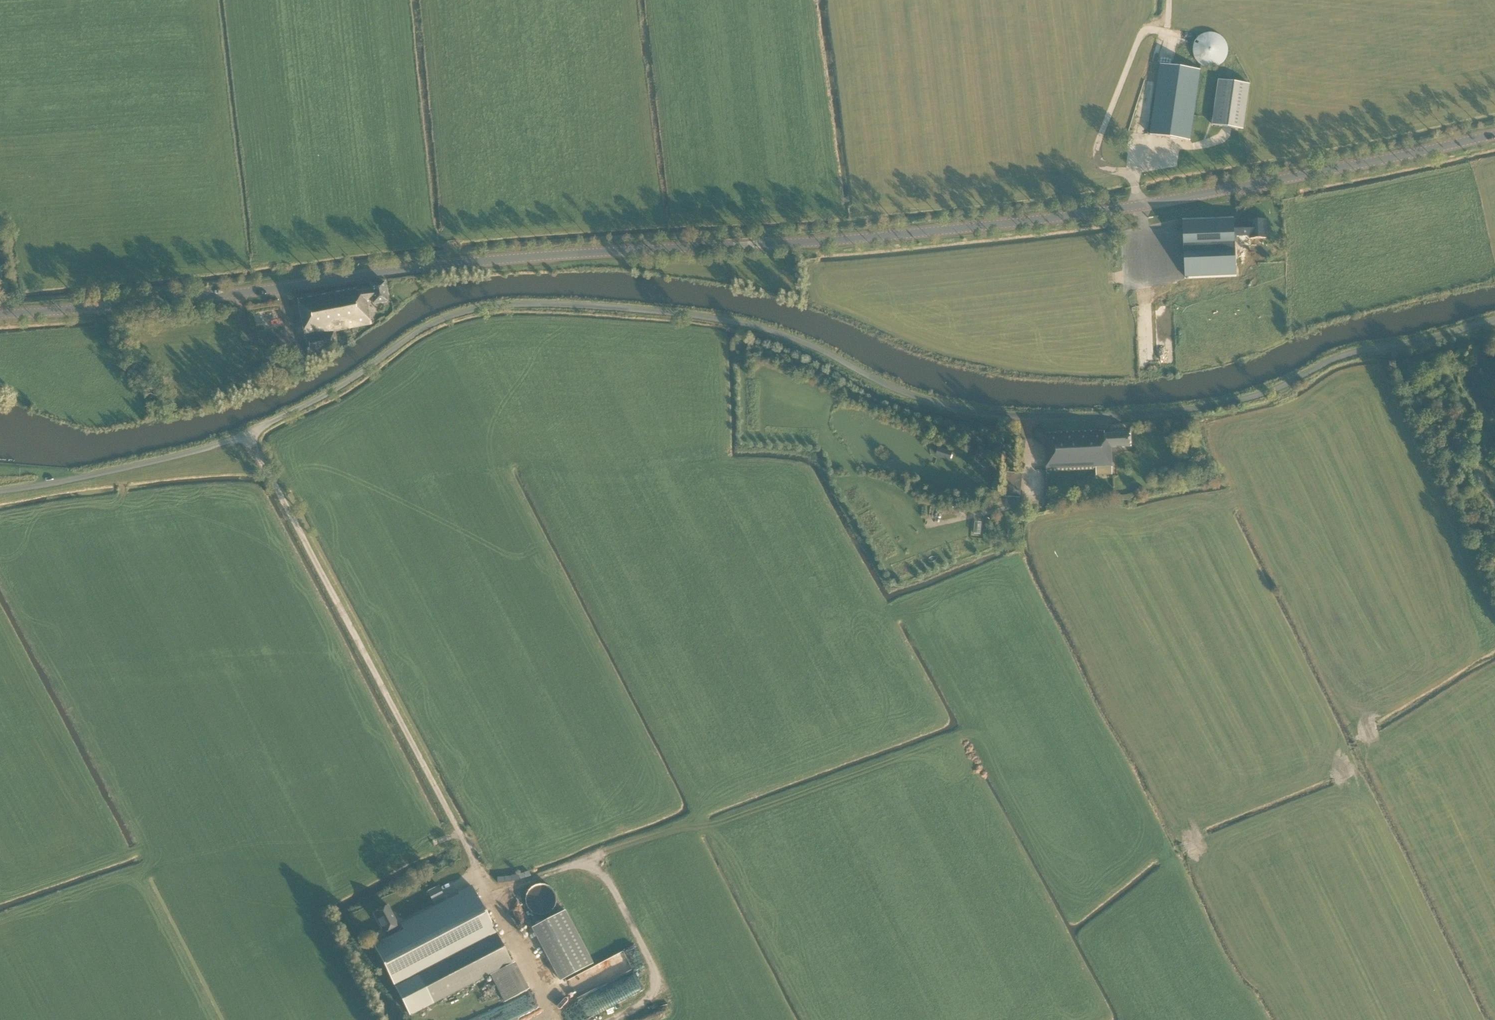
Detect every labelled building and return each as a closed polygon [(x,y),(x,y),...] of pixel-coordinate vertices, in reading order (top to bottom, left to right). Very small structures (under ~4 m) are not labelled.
[(1195,40),(1206,68),(1233,58),(1222,30),(1195,40)] [(1150,135),(1190,141),(1200,70),(1160,64),(1150,135)] [(1248,85),(1218,81),(1212,125),(1242,129),(1248,85)] [(1234,219),(1182,221),(1185,277),(1236,275),(1235,237),(1234,224),(1234,219)] [(1249,223),(1234,224),(1235,237),(1250,236),(1250,239),(1266,239),(1266,220),(1249,221),(1249,223)] [(1140,284),(1152,283),(1152,268),(1139,269),(1140,284)] [(308,353),(333,348),(332,343),(339,342),(336,328),(372,321),(369,304),(374,303),(374,304),(388,301),(384,281),(370,284),(371,288),(357,290),(356,288),(298,299),(308,353)] [(1157,345),(1156,332),(1145,333),(1146,345),(1157,345)] [(1174,341),(1174,332),(1162,332),(1162,342),(1174,341)] [(268,365),(253,369),(255,376),(270,372),(268,365)] [(1096,468),(1112,467),(1113,467),(1112,448),(1132,448),(1132,433),(1105,434),(1105,431),(1099,431),(1099,430),(1046,433),(1046,437),(1045,437),(1046,468),(1047,468),(1047,472),(1096,470),(1095,468),(1096,468)] [(939,448),(936,455),(950,460),(953,453),(939,448)] [(1005,494),(1024,497),(1027,474),(1008,471),(1005,494)] [(984,536),(985,521),(978,520),(976,535),(984,536)] [(923,554),(929,569),(941,564),(935,549),(923,554)] [(530,906),(552,909),(555,886),(533,883),(530,906)] [(404,930),(374,945),(394,985),(497,933),(473,885),(458,892),(459,895),(401,925),(404,930)] [(433,903),(445,897),(439,886),(427,891),(433,903)] [(388,905),(372,914),(383,935),(386,933),(389,938),(399,932),(397,927),(398,926),(388,905)] [(559,981),(593,963),(565,910),(531,928),(559,981)] [(497,934),(419,974),(394,986),(409,1015),(433,1003),(489,974),(505,1002),(526,990),(497,934)] [(603,963),(613,982),(636,970),(625,951),(603,963)] [(516,1019),(509,1004),(473,1019),(514,1019),(516,1019)]
